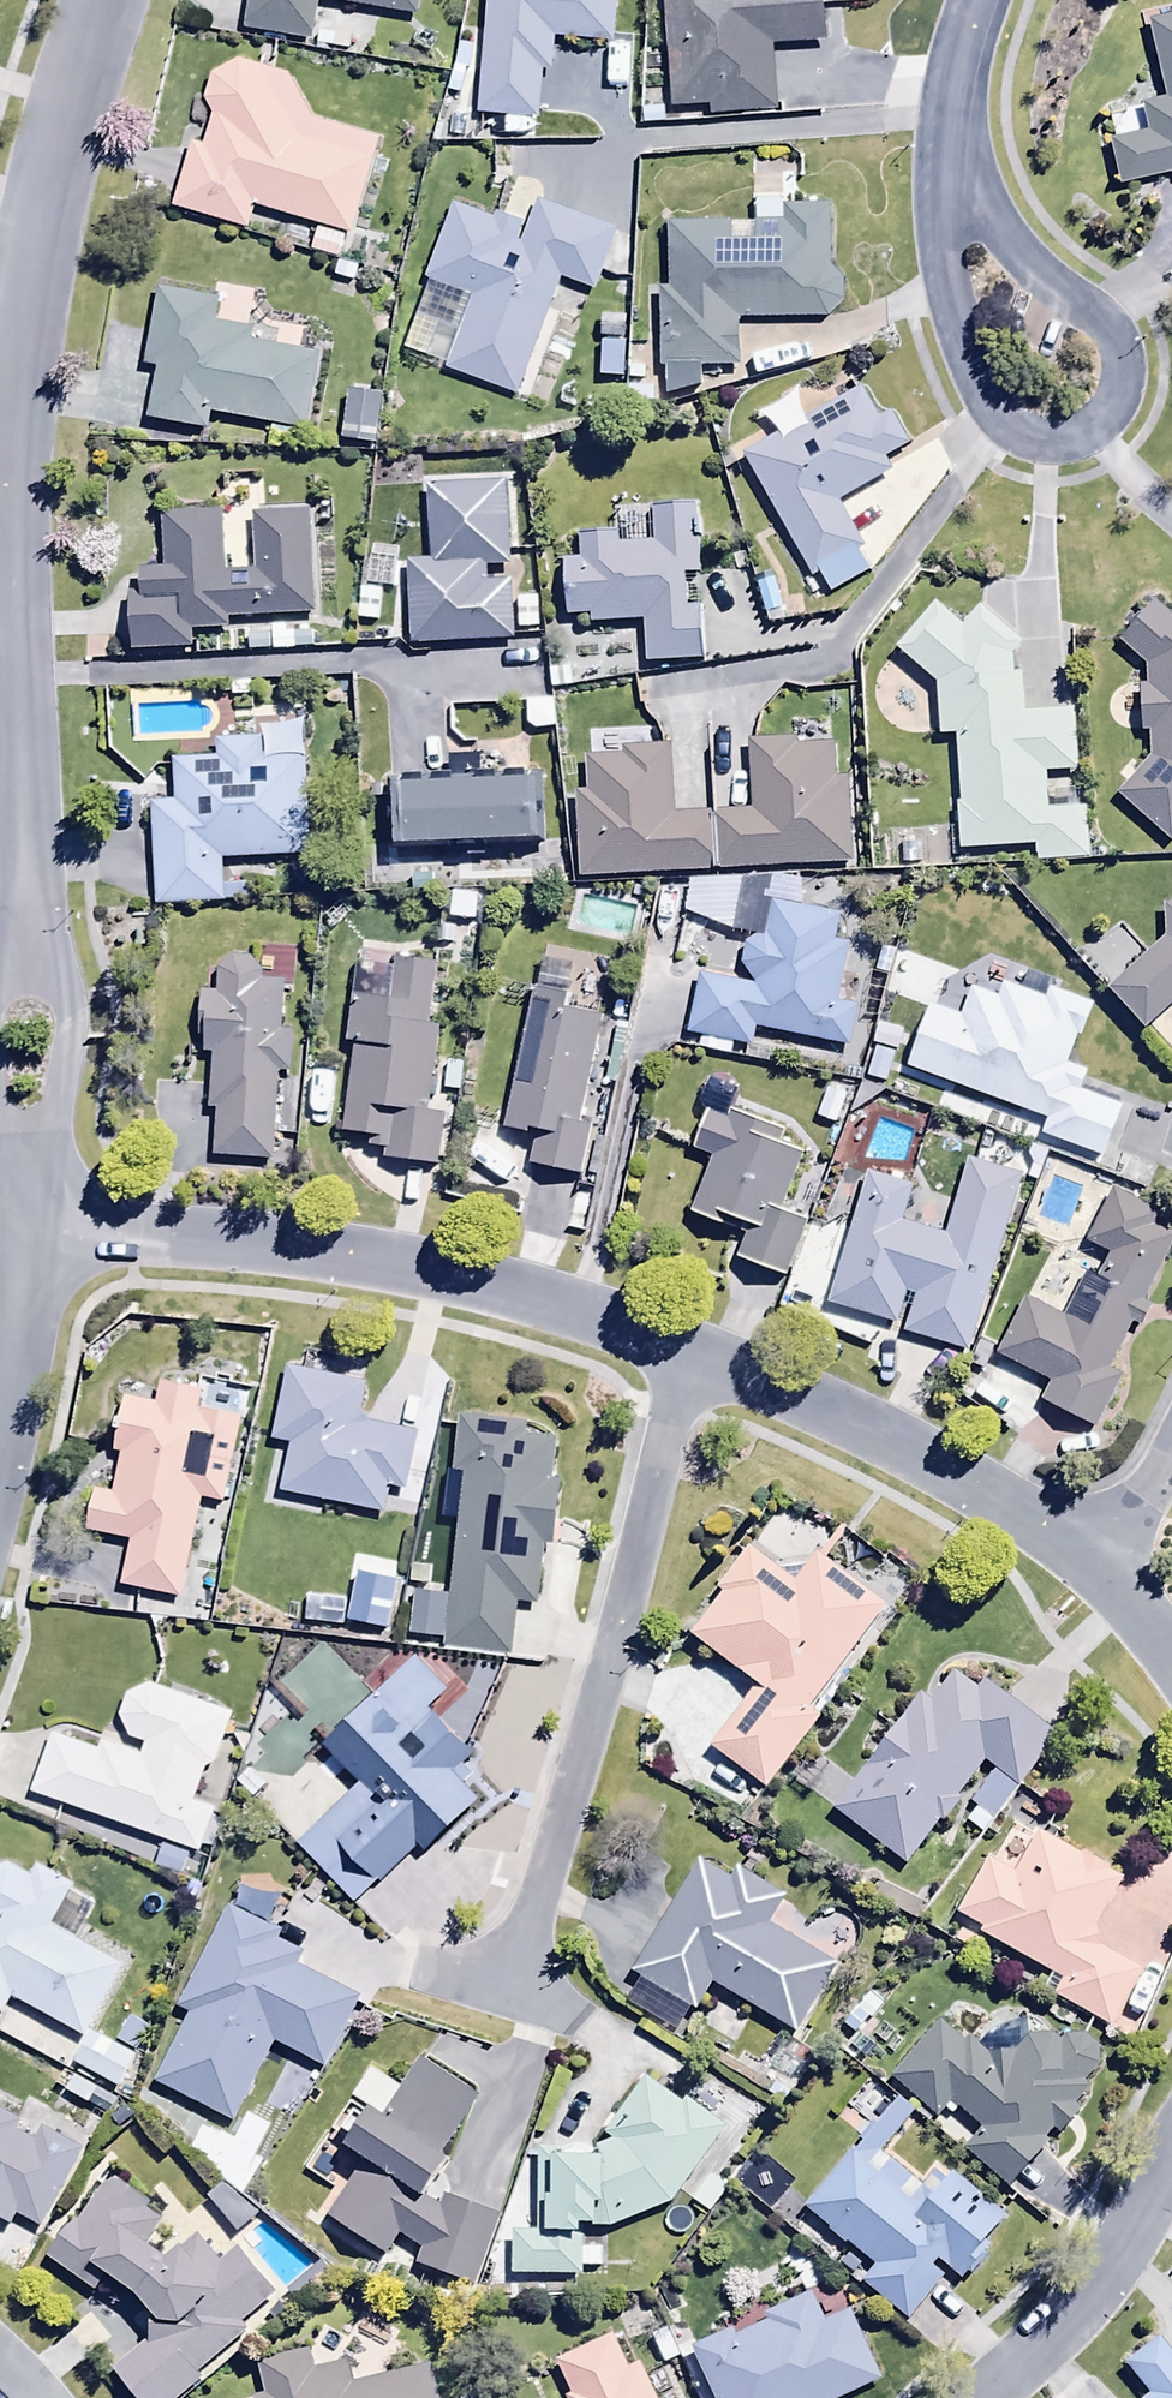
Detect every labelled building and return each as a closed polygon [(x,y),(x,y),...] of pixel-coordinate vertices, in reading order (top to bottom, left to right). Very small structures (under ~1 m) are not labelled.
[(250,36),(315,45),(321,2),(420,17),(422,0),(255,0),(250,36)] [(480,119),(503,120),(502,140),(523,141),(524,125),(540,126),(544,77),(554,78),(557,41),(614,46),(617,0),(490,0),(480,119)] [(673,114),(711,111),(712,120),(780,116),(775,51),(830,48),(827,0),(666,0),(673,114)] [(1116,147),(1125,190),(1171,180),(1171,25),(1153,29),(1169,103),(1144,108),(1151,140),(1116,147)] [(383,146),(311,123),(291,81),(242,65),(217,79),(209,106),(214,122),(204,153),(194,149),(174,211),(250,234),(258,209),(321,228),(313,255),(346,265),(383,146)] [(457,208),(402,354),(519,400),(565,283),(596,295),(619,238),(537,206),(527,230),(497,218),(495,223),(457,208)] [(664,293),(663,375),(669,375),(669,402),(703,391),(703,375),(742,374),(741,322),(831,319),(845,305),(846,283),(834,274),(835,210),(759,207),(759,228),(672,227),(671,293),(664,293)] [(223,306),(159,294),(145,371),(159,374),(150,428),(211,439),(214,420),(305,436),(319,357),(256,346),(258,335),(219,328),(223,306)] [(628,320),(603,319),(600,383),(626,384),(628,320)] [(863,394),(745,460),(815,585),(821,581),(831,599),(871,576),(860,556),(866,553),(840,506),(893,476),(888,466),(911,454),(892,420),(880,426),(863,394)] [(385,400),(349,396),(343,446),(379,451),(385,400)] [(432,566),(408,567),(412,651),(514,646),(511,588),(489,589),(488,572),(512,571),(509,490),(429,493),(432,566)] [(595,622),(595,630),(645,628),(647,669),(707,667),(701,510),(655,512),(657,548),(621,549),(621,539),(578,540),(579,571),(570,571),(572,623),(595,622)] [(231,636),(230,622),(315,619),(312,519),(252,521),(254,576),(227,577),(225,519),(164,521),(166,576),(143,577),(144,600),(132,601),(134,656),(197,654),(196,637),(231,636)] [(540,601),(517,602),(518,635),(541,634),(540,601)] [(942,743),(958,742),(963,808),(959,808),(962,856),(1036,851),(1037,868),(1089,864),(1086,814),(1047,817),(1044,779),(1078,777),(1073,712),(1026,716),(1023,681),(1016,681),(1014,665),(1023,653),(984,617),(967,636),(939,610),(898,655),(939,693),(942,743)] [(1160,611),(1122,649),(1150,677),(1150,693),(1145,693),(1144,741),(1153,741),(1152,764),(1119,803),(1171,848),(1171,623),(1160,611)] [(250,640),(250,657),(313,655),(312,637),(289,637),(289,632),(269,633),(270,640),(250,640)] [(555,705),(527,705),(527,732),(535,736),(556,736),(555,705)] [(179,809),(151,811),(160,916),(225,910),(221,866),(312,858),(304,763),(266,767),(264,742),(217,746),(219,765),(175,769),(179,809)] [(721,819),(725,875),(852,868),(847,783),(838,784),(836,750),(803,752),(802,742),(750,745),(754,817),(721,819)] [(577,802),(581,882),(711,875),(708,818),(676,820),(672,750),(627,753),(627,761),(585,764),(587,802),(577,802)] [(398,795),(401,856),(550,850),(547,788),(398,795)] [(736,945),(750,947),(743,970),(758,993),(702,982),(690,1041),(702,1043),(699,1056),(732,1062),(734,1051),(753,1054),(756,1035),(851,1053),(859,1013),(838,1009),(849,952),(833,949),(839,919),(773,906),(776,889),(748,884),(736,945)] [(483,899),(453,896),(450,925),(480,928),(483,899)] [(1165,912),(1168,946),(1113,995),(1151,1036),(1171,1017),(1171,911),(1165,912)] [(388,972),(360,968),(349,1050),(357,1051),(346,1140),(371,1144),(370,1156),(386,1158),(384,1168),(438,1175),(445,1122),(429,1120),(441,1030),(432,1028),(440,969),(399,963),(393,1007),(383,1006),(388,972)] [(207,1060),(213,1060),(210,1115),(217,1116),(215,1164),(276,1167),(280,1079),(291,1080),(293,1041),(284,1041),(286,990),(265,988),(266,980),(259,966),(234,964),(221,974),(220,998),(204,997),(203,1045),(207,1045),(207,1060)] [(911,1075),(1048,1126),(1042,1141),(1103,1164),(1123,1110),(1082,1095),(1089,1077),(1070,1070),(1092,1012),(1050,997),(1048,1004),(1009,989),(1003,1004),(973,993),(963,1022),(935,1012),(911,1075)] [(528,1172),(583,1183),(594,1129),(585,1127),(607,1024),(574,1017),(578,1001),(536,992),(506,1136),(535,1142),(528,1172)] [(902,1045),(882,1039),(869,1082),(889,1088),(902,1045)] [(850,1101),(829,1094),(819,1124),(839,1131),(850,1101)] [(696,1156),(712,1162),(691,1221),(744,1240),(736,1264),(790,1283),(810,1226),(784,1216),(805,1159),(782,1151),(787,1136),(734,1117),(732,1123),(711,1115),(696,1156)] [(969,1357),(1021,1182),(970,1167),(948,1241),(906,1228),(916,1196),(870,1182),(831,1312),(898,1332),(908,1300),(918,1303),(908,1338),(969,1357)] [(1145,1306),(1171,1247),(1171,1242),(1159,1236),(1166,1220),(1114,1196),(1089,1250),(1113,1261),(1101,1288),(1084,1281),(1064,1325),(1024,1307),(997,1365),(1052,1390),(1043,1408),(1098,1433),(1122,1380),(1113,1376),(1136,1327),(1145,1331),(1154,1310),(1145,1306)] [(422,1437),(360,1422),(367,1391),(292,1373),(274,1450),(294,1455),(283,1500),(383,1523),(390,1492),(409,1496),(422,1437)] [(227,1509),(244,1426),(200,1418),(204,1398),(163,1390),(159,1411),(129,1405),(118,1462),(124,1463),(116,1499),(100,1496),(91,1538),(132,1546),(123,1593),(183,1605),(203,1504),(227,1509)] [(452,1479),(466,1481),(451,1600),(417,1596),(412,1637),(443,1641),(442,1649),(512,1658),(518,1608),(536,1610),(544,1548),(557,1549),(566,1482),(554,1481),(559,1445),(528,1441),(530,1432),(459,1423),(452,1479)] [(813,1712),(884,1614),(815,1564),(796,1590),(750,1557),(720,1598),(726,1602),(693,1648),(758,1694),(713,1756),(768,1796),(823,1719),(813,1712)] [(327,1754),(363,1790),(301,1851),(359,1911),(422,1850),(431,1860),(481,1811),(463,1792),(478,1778),(469,1770),(478,1762),(432,1715),(451,1697),(420,1664),(327,1754)] [(1061,1744),(985,1688),(977,1699),(953,1681),(930,1712),(922,1706),(837,1822),(906,1873),(939,1828),(944,1832),(962,1808),(958,1805),(986,1767),(997,1775),(971,1809),(978,1814),(969,1826),(989,1841),(1061,1744)] [(34,1800),(197,1858),(214,1811),(195,1805),(206,1774),(216,1770),(235,1720),(151,1690),(128,1700),(122,1724),(130,1744),(148,1751),(144,1761),(101,1746),(98,1756),(54,1741),(34,1800)] [(983,1936),(980,1943),(1063,1987),(1054,2004),(1112,2035),(1142,1978),(1102,1957),(1108,1945),(1096,1938),(1124,1884),(1041,1840),(1036,1849),(1016,1839),(999,1870),(990,1865),(959,1923),(983,1936)] [(192,1861),(163,1850),(155,1872),(184,1883),(192,1861)] [(698,2018),(713,1992),(797,2041),(837,1971),(769,1932),(786,1903),(739,1876),(734,1885),(701,1866),(634,1981),(698,2018)] [(1,2022),(11,2004),(88,2045),(126,1974),(53,1934),(76,1891),(38,1871),(32,1882),(10,1871),(0,1873),(0,2021),(1,2022)] [(233,2132),(276,2050),(325,2076),(361,2007),(299,1975),(306,1961),(279,1946),(283,1939),(232,1912),(178,2016),(192,2024),(157,2092),(233,2132)] [(1011,2197),(1049,2151),(1047,2149),(1055,2139),(1062,2145),(1084,2118),(1077,2113),(1096,2090),(1092,2087),(1102,2074),(1104,2056),(1082,2039),(1066,2043),(1063,2048),(1051,2041),(1028,2044),(1014,2060),(992,2061),(972,2045),(968,2049),(945,2031),(897,2088),(941,2125),(953,2111),(984,2137),(966,2159),(1011,2197)] [(76,2049),(48,2035),(36,2059),(64,2073),(76,2049)] [(448,2159),(484,2100),(421,2062),(387,2118),(380,2114),(353,2158),(365,2165),(331,2221),(393,2259),(406,2238),(427,2251),(422,2266),(479,2287),(503,2220),(446,2199),(443,2207),(436,2203),(459,2165),(448,2159)] [(620,2235),(673,2209),(723,2134),(688,2110),(684,2114),(647,2089),(610,2145),(617,2150),(602,2155),(539,2157),(542,2238),(513,2239),(514,2283),(585,2281),(583,2237),(620,2235)] [(1008,2225),(954,2181),(948,2189),(936,2179),(923,2195),(883,2163),(916,2123),(896,2107),(806,2216),(876,2274),(865,2287),(911,2326),(950,2278),(967,2291),(995,2257),(988,2251),(1008,2225)] [(0,2116),(0,2228),(14,2235),(19,2224),(42,2236),(83,2157),(44,2137),(39,2147),(28,2141),(32,2132),(0,2116)] [(733,2193),(714,2180),(694,2209),(713,2223),(733,2193)] [(113,2377),(131,2397),(194,2397),(205,2389),(196,2379),(246,2337),(239,2329),(276,2298),(239,2254),(219,2271),(198,2246),(174,2266),(151,2251),(165,2231),(151,2221),(155,2214),(113,2186),(83,2232),(77,2228),(52,2266),(98,2296),(106,2284),(143,2308),(157,2324),(153,2345),(113,2377)] [(883,2387),(852,2314),(823,2327),(811,2299),(764,2319),(768,2330),(737,2343),(734,2336),(694,2353),(713,2397),(858,2397),(883,2387)] [(644,2370),(631,2376),(617,2344),(559,2370),(571,2397),(656,2397),(644,2370)] [(1164,2346),(1129,2371),(1149,2397),(1171,2397),(1171,2357),(1164,2346)] [(430,2372),(354,2390),(350,2373),(316,2381),(310,2356),(258,2368),(265,2397),(436,2397),(430,2372)]
